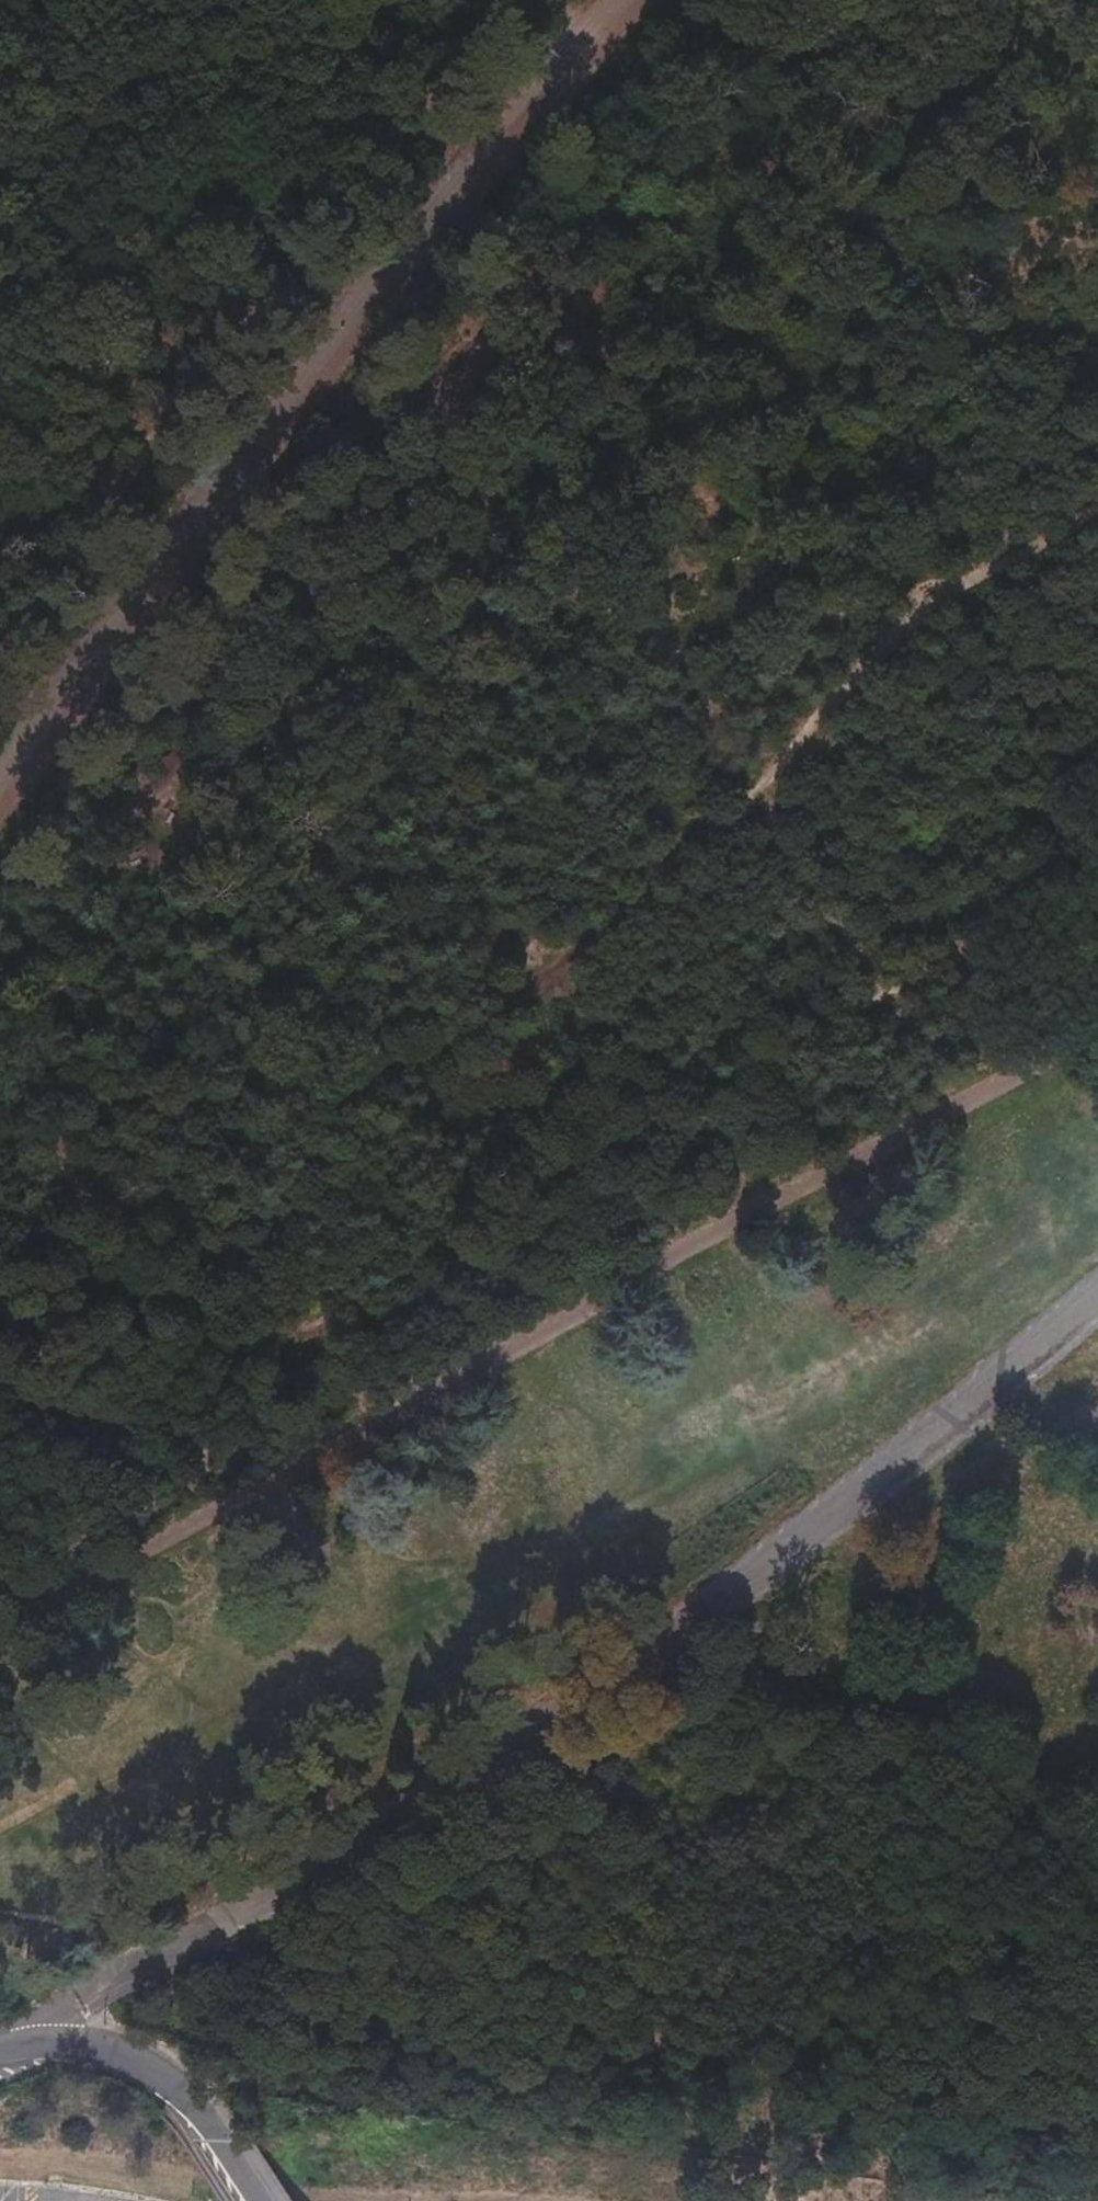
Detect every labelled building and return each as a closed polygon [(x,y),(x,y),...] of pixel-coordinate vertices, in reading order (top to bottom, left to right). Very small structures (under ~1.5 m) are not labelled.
[(1097,1428),(1097,1404),(1065,1414),(1072,1436),(1097,1428)]
